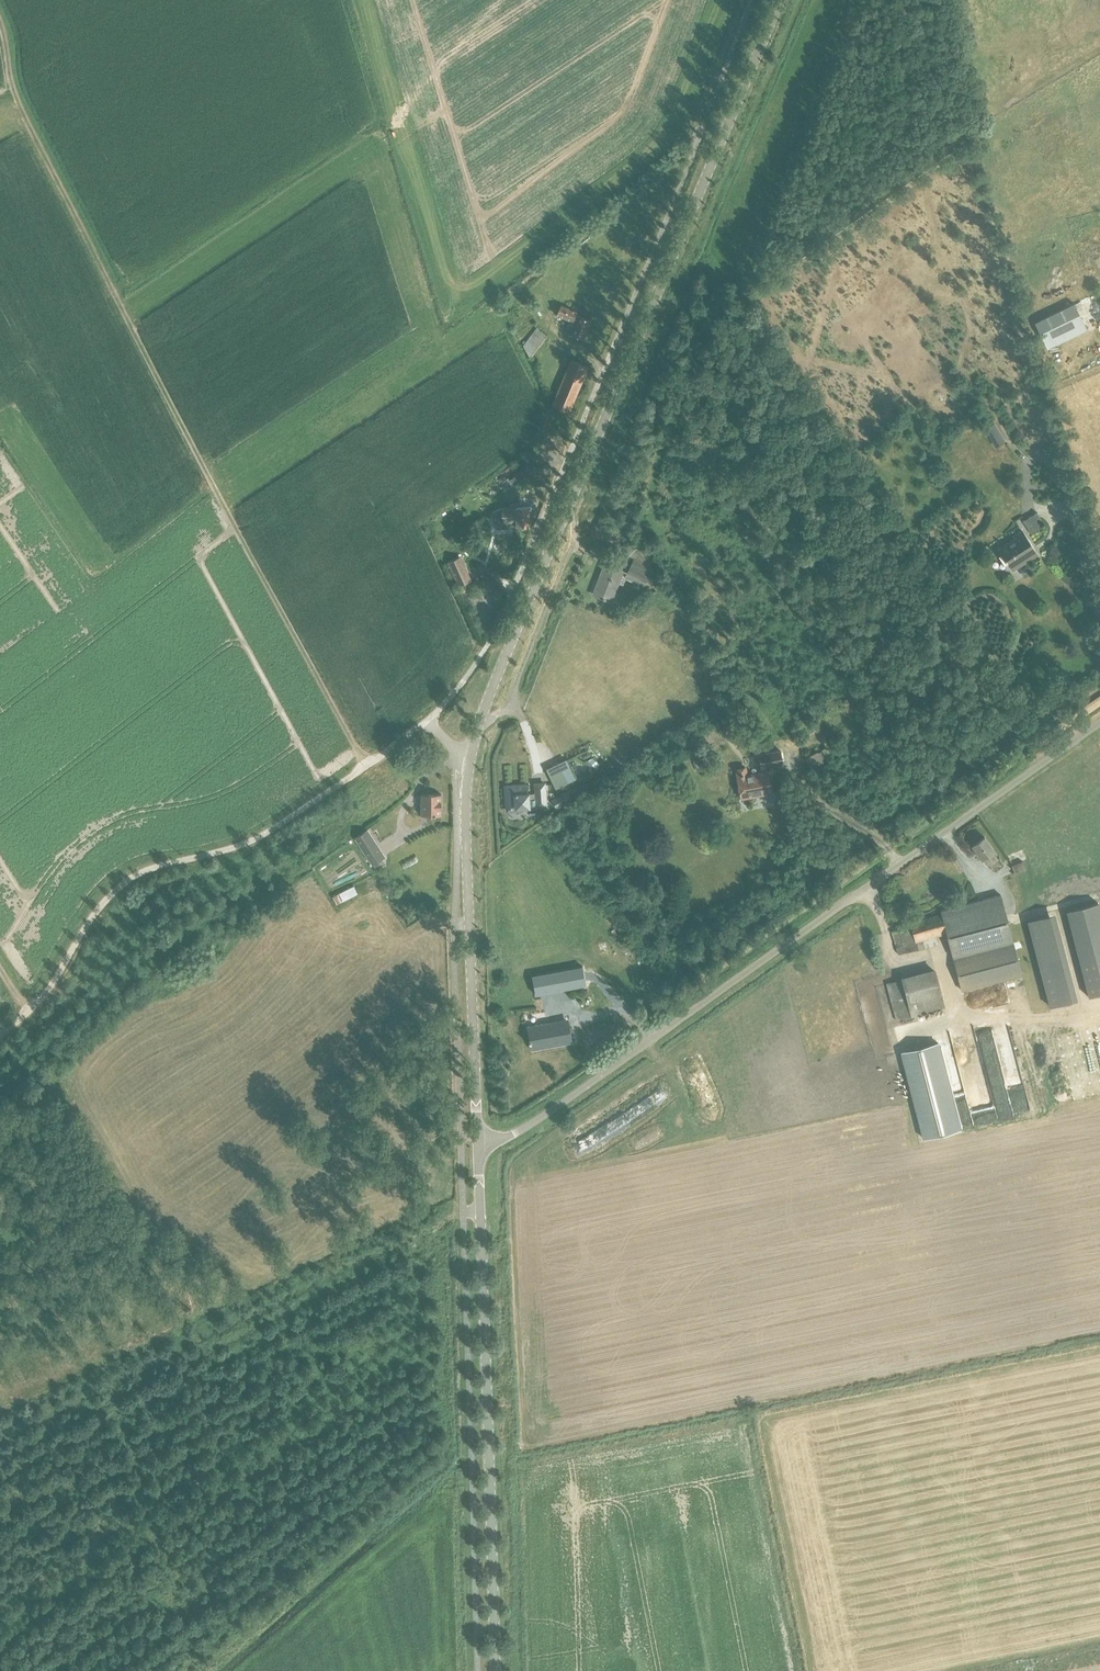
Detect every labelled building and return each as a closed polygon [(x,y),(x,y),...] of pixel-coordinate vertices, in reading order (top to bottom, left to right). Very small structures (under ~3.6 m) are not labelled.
[(1099,276),(1099,259),(1098,254),(1087,258),(1094,278),(1099,276)] [(562,305),(557,315),(570,321),(565,331),(583,339),(591,321),(576,315),(578,312),(562,305)] [(1075,307),(1035,326),(1045,345),(1084,326),(1075,307)] [(536,327),(523,345),(529,357),(530,358),(547,336),(536,327)] [(571,360),(552,405),(568,412),(587,366),(571,360)] [(986,426),(997,446),(1007,440),(996,420),(986,426)] [(512,464),(494,477),(504,491),(531,470),(523,459),(513,466),(512,464)] [(518,527),(516,503),(516,502),(509,502),(509,504),(509,506),(501,506),(501,507),(496,509),(491,511),(492,512),(496,528),(518,527)] [(516,503),(518,527),(531,526),(530,516),(536,516),(536,506),(531,506),(531,503),(516,503)] [(1022,519),(1030,531),(1043,523),(1035,510),(1022,519)] [(1050,515),(1053,522),(1064,517),(1061,510),(1050,515)] [(1005,560),(1011,568),(1036,552),(1022,529),(1012,536),(1013,537),(996,548),(1004,560),(1005,560)] [(653,575),(656,568),(652,566),(634,539),(623,549),(634,557),(625,577),(643,586),(649,574),(653,575)] [(460,557),(449,562),(459,586),(470,581),(460,557)] [(1028,561),(1021,566),(1025,573),(1033,568),(1028,561)] [(593,595),(609,601),(622,569),(603,562),(595,581),(598,582),(593,595)] [(827,745),(822,748),(828,759),(834,756),(827,745)] [(812,767),(827,760),(821,748),(807,755),(812,767)] [(780,749),(758,753),(762,770),(746,773),(745,766),(736,768),(741,797),(771,791),(766,769),(766,765),(782,762),(780,749)] [(545,768),(552,781),(564,774),(558,762),(545,768)] [(536,798),(537,805),(546,804),(544,782),(535,783),(536,792),(528,793),(527,784),(505,785),(507,807),(529,805),(528,798),(536,798)] [(566,791),(552,800),(557,809),(572,800),(566,791)] [(421,815),(441,815),(441,794),(421,794),(421,815)] [(355,837),(372,865),(385,857),(367,829),(355,837)] [(418,854),(403,860),(406,867),(421,860),(418,854)] [(1012,865),(1015,872),(1026,868),(1023,861),(1012,865)] [(333,895),(337,903),(361,890),(357,883),(333,895)] [(1022,974),(1001,894),(941,911),(942,914),(910,923),(911,926),(892,931),(899,954),(938,943),(936,934),(946,931),(962,990),(1022,974)] [(1098,902),(1066,911),(1088,996),(1099,993),(1099,910),(1098,902)] [(1028,921),(1050,1006),(1072,1001),(1049,915),(1028,921)] [(533,975),(537,993),(586,984),(583,966),(533,975)] [(940,993),(934,971),(886,983),(896,1020),(943,1008),(939,993),(940,993)] [(561,994),(553,995),(554,1010),(561,1009),(561,994)] [(573,1043),(569,1022),(547,1026),(546,1023),(527,1026),(531,1050),(573,1043)] [(938,1043),(901,1053),(923,1138),(960,1128),(938,1043)] [(1001,1118),(1031,1112),(1019,1056),(1010,1058),(1011,1066),(1005,1067),(1008,1081),(991,1085),(993,1094),(996,1093),(1001,1118)]
